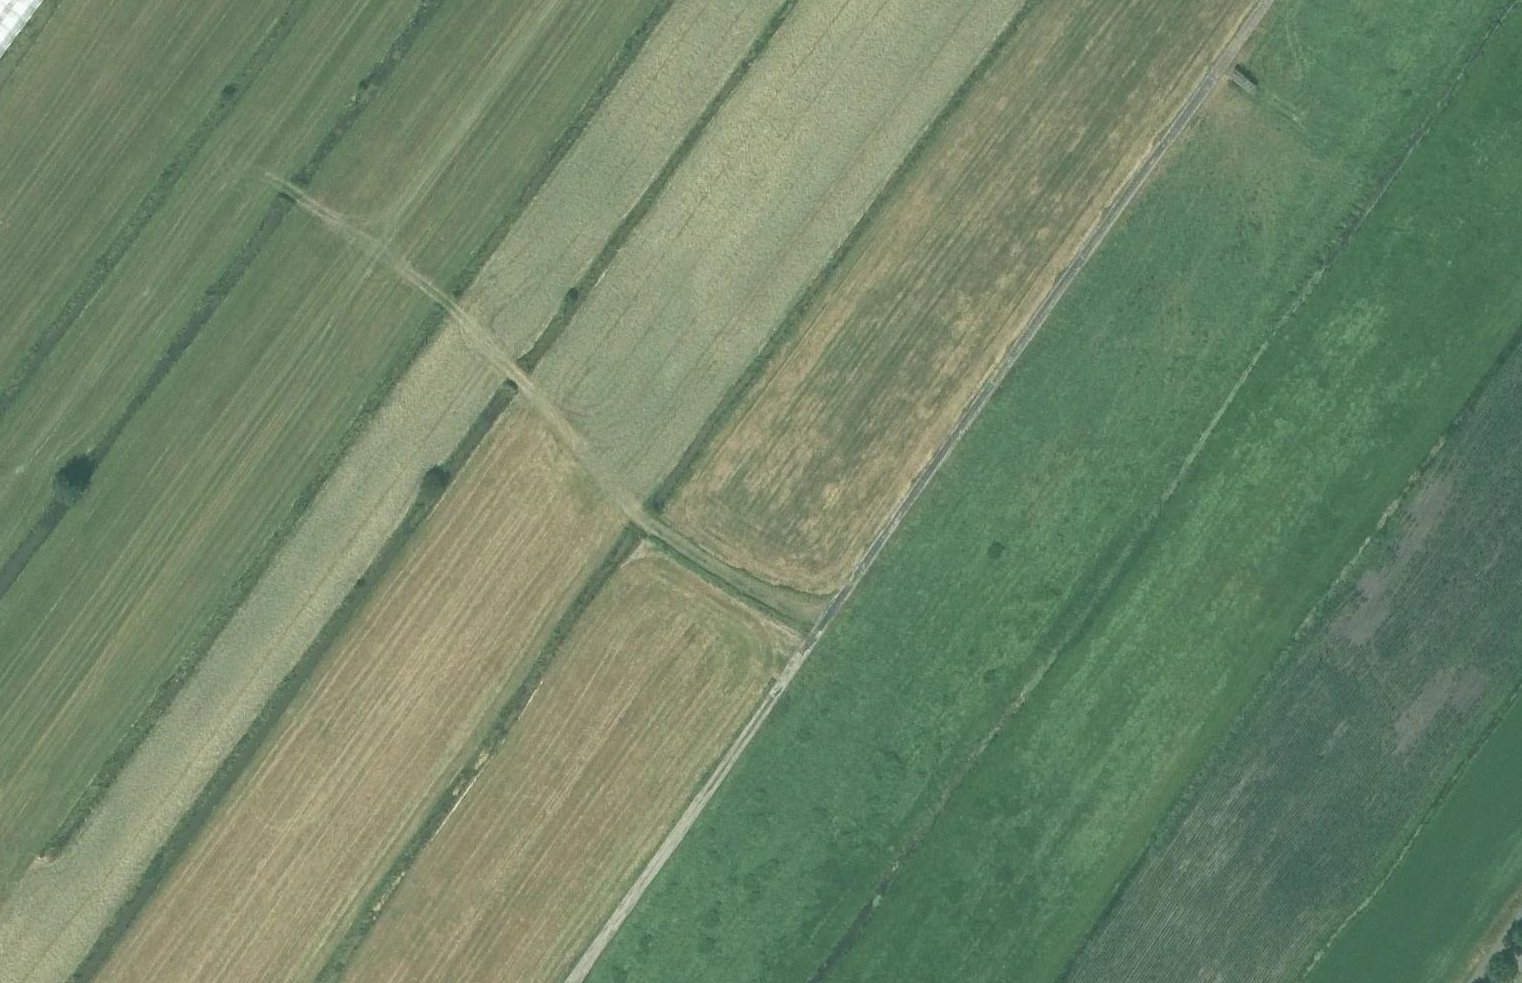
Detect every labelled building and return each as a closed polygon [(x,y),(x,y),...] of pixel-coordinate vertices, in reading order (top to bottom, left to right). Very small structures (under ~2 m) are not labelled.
[(32,0),(0,0),(0,43),(32,0)]
